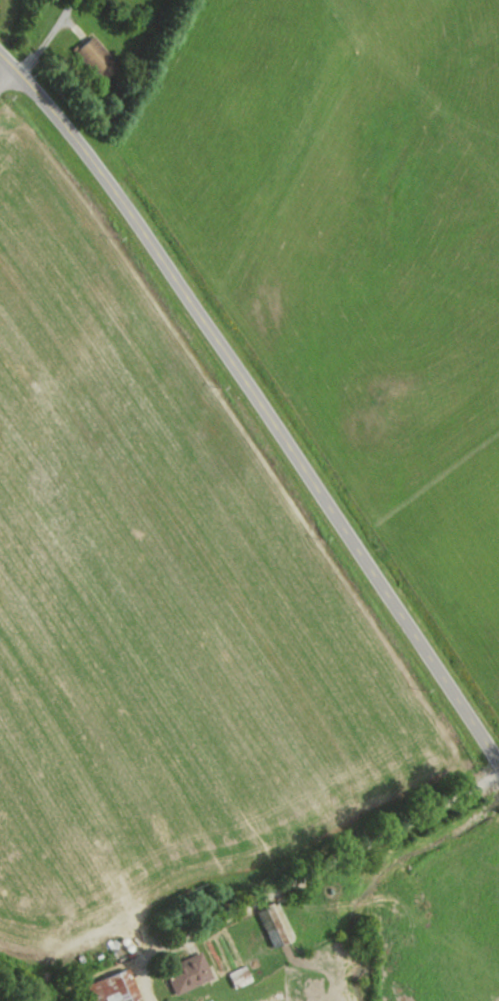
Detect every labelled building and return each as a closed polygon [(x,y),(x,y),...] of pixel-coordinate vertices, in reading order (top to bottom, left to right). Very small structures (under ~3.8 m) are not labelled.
[(119,65),(90,37),(73,54),(101,83),(119,65)] [(175,994),(212,979),(201,953),(165,967),(175,994)] [(252,981),(246,966),(228,973),(234,988),(252,981)] [(92,1000),(141,1000),(134,974),(88,986),(92,1000)]
